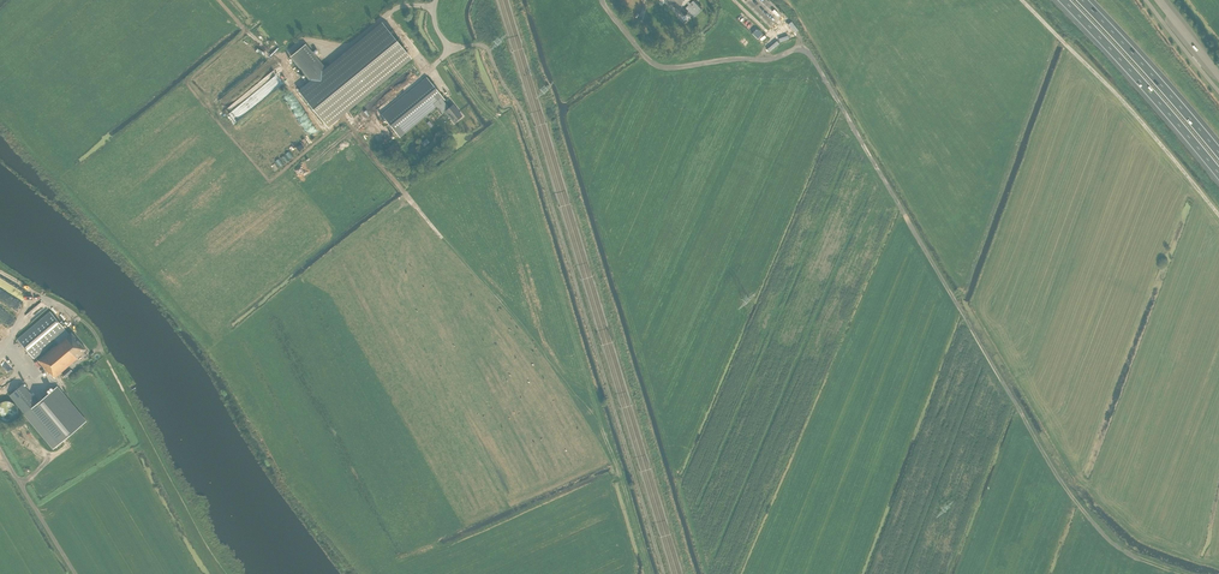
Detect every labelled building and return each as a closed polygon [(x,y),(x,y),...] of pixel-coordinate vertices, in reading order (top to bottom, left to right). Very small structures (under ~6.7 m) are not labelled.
[(691,0),(668,0),(678,11),(679,10),(691,0)] [(702,9),(693,0),(691,0),(679,10),(684,15),(687,12),(693,17),(702,9)] [(302,96),(324,122),(407,53),(386,27),(329,74),(305,44),(291,56),(315,85),(302,96)] [(757,30),(752,34),(758,39),(762,35),(757,30)] [(437,107),(444,101),(445,100),(427,77),(381,114),(400,137),(437,107)] [(444,101),(437,107),(442,114),(445,111),(454,122),(462,116),(453,105),(449,108),(444,101)] [(394,142),(383,152),(389,159),(401,150),(394,142)] [(40,313),(38,309),(37,310),(35,307),(26,314),(31,320),(40,313)] [(50,374),(54,378),(81,356),(82,356),(85,353),(84,352),(86,350),(72,334),(71,334),(70,333),(69,334),(50,312),(17,340),(33,359),(58,338),(61,341),(37,361),(49,375),(50,374)] [(72,371),(69,368),(60,376),(63,379),(72,371)] [(23,385),(10,396),(54,448),(85,421),(57,387),(38,403),(23,385)] [(6,401),(4,401),(1,402),(0,403),(0,420),(1,421),(4,422),(6,423),(9,423),(11,422),(14,421),(16,419),(17,417),(18,414),(18,412),(18,409),(17,407),(15,405),(14,403),(11,402),(9,401),(6,401)]
